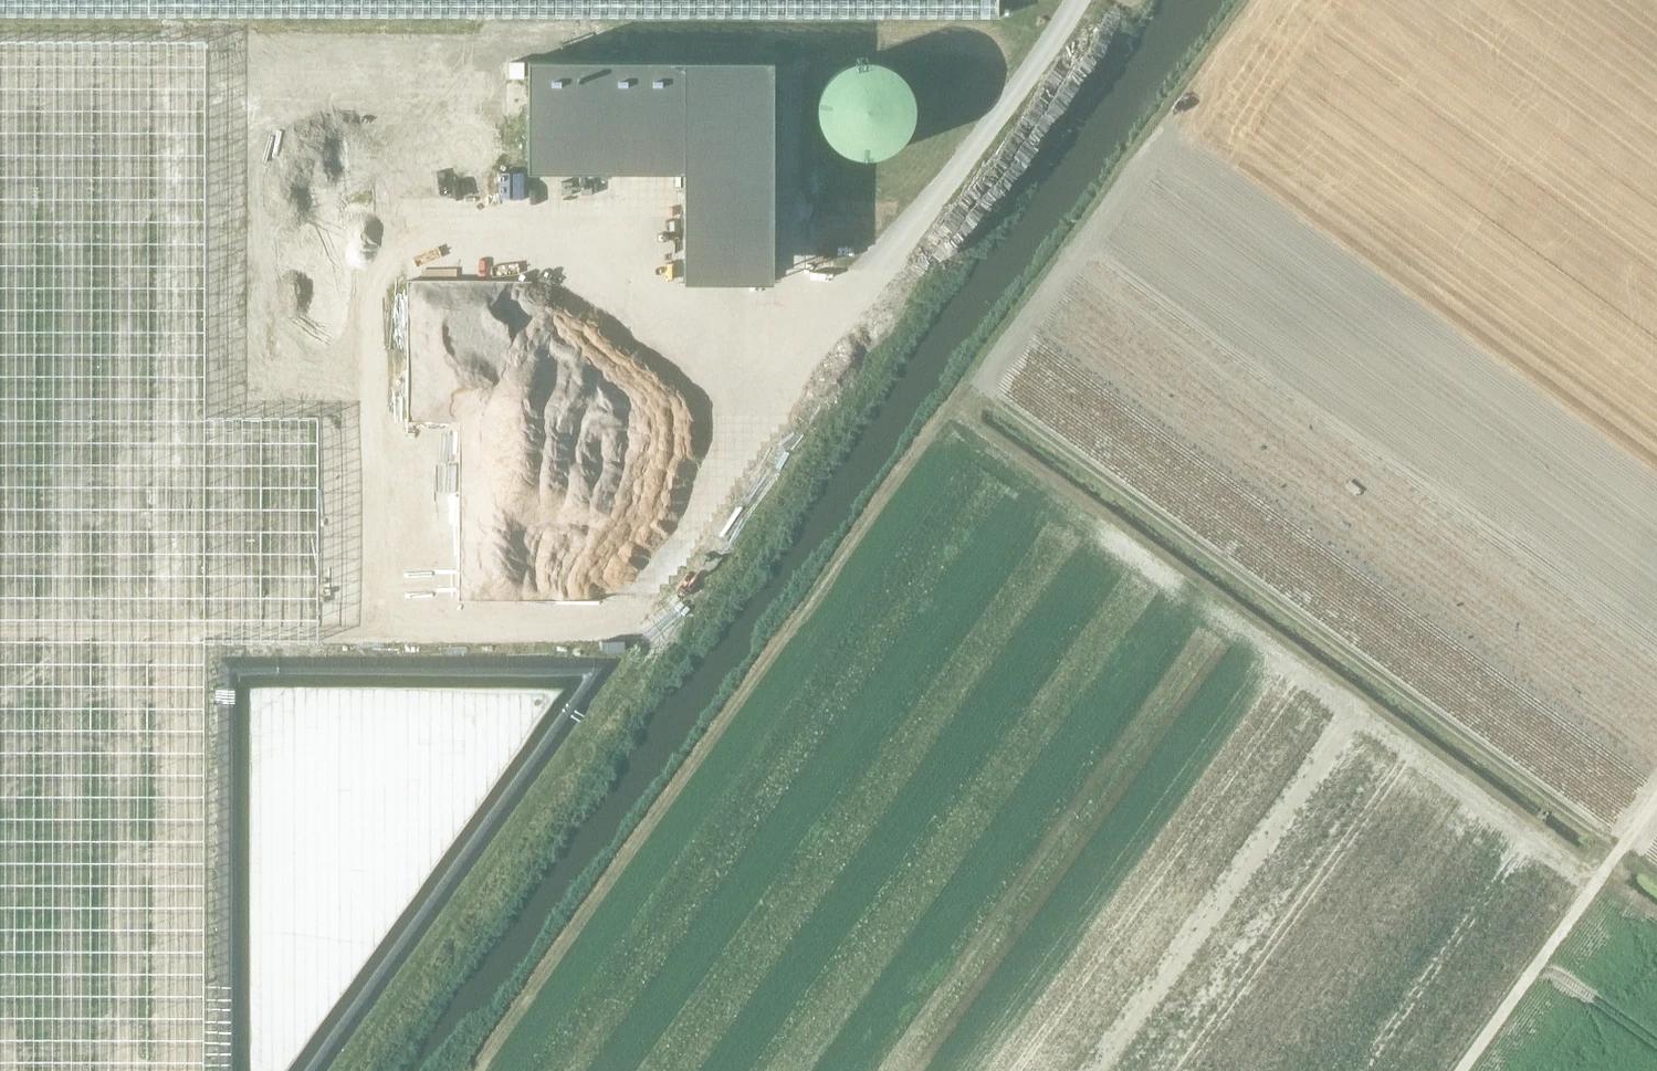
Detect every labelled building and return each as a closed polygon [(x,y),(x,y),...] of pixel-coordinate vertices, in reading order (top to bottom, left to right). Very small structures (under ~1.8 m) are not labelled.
[(998,17),(998,0),(0,0),(0,15),(998,17)] [(0,54),(0,1070),(84,1070),(85,671),(462,672),(463,53),(0,54)] [(773,61),(527,60),(527,172),(682,173),(682,277),(772,277),(773,61)] [(870,61),(866,61),(862,61),(858,62),(853,63),(849,64),(845,66),(842,68),(838,70),(835,72),(832,75),(829,78),(826,82),(824,85),(822,89),(820,93),(819,97),(818,101),(818,105),(817,110),(818,114),(818,118),(819,122),(820,126),(822,130),(824,134),(826,137),(829,141),(832,144),(835,147),(838,149),(842,152),(845,154),(849,155),(853,157),(858,157),(862,158),(866,158),(870,158),(874,157),(879,157),(883,155),(887,154),(890,152),(894,149),(897,147),(900,144),(903,141),(906,137),(908,134),(910,130),(912,126),(913,122),(914,118),(915,114),(915,110),(915,105),(914,101),(913,97),(912,93),(910,89),(908,85),(906,82),(903,78),(900,75),(897,72),(894,70),(890,68),(887,66),(883,64),(879,63),(875,62),(870,61)] [(524,62),(509,62),(509,78),(523,78),(524,62)]
